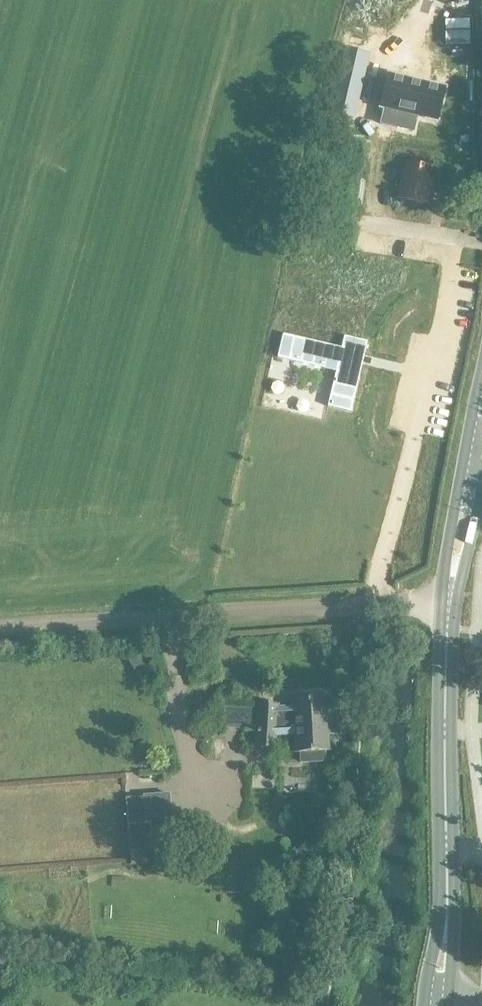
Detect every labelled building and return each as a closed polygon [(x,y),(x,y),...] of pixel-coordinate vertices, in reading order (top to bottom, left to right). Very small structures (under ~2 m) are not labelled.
[(326,111),(353,118),(368,54),(341,48),(326,111)] [(446,86),(386,72),(377,109),(390,112),(387,128),(421,136),(425,120),(438,123),(446,86)] [(351,412),(368,342),(344,337),(342,348),(283,334),(278,358),(336,372),(328,407),(351,412)] [(278,704),(258,703),(256,731),(276,732),(294,731),(295,753),(300,753),(300,763),(324,761),(324,752),(329,751),(326,700),(292,701),(293,708),(278,709),(278,704)] [(169,796),(143,797),(145,825),(170,823),(169,796)]
